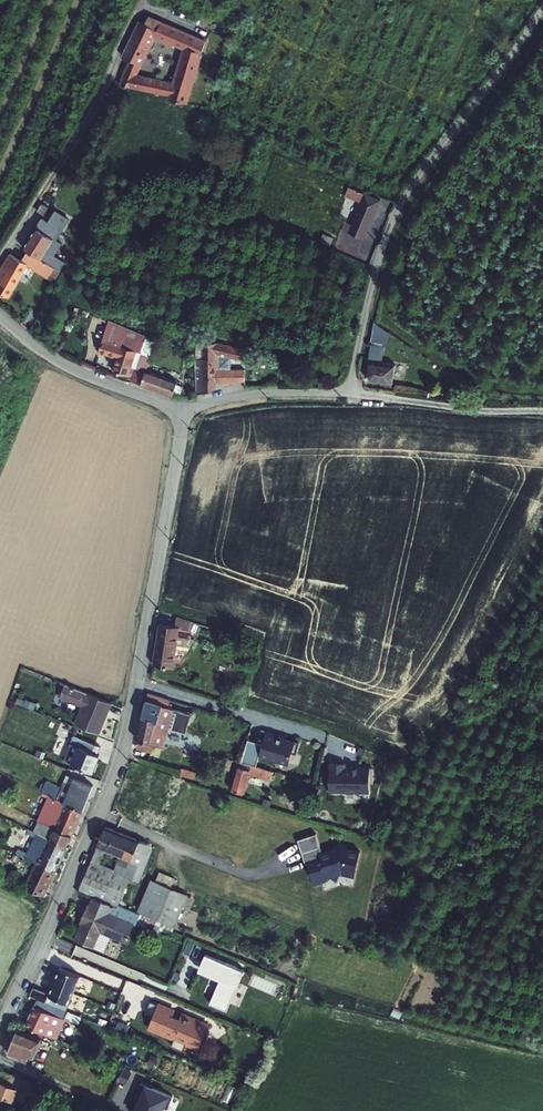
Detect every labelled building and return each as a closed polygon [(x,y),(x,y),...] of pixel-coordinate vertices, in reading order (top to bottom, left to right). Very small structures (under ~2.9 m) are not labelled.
[(205,39),(148,12),(146,20),(155,36),(181,48),(169,78),(133,71),(126,87),(187,104),(205,39)] [(133,71),(155,36),(146,20),(139,20),(119,55),(127,57),(116,84),(126,87),(133,71)] [(350,185),(348,190),(358,194),(360,189),(350,185)] [(344,217),(340,228),(365,238),(382,199),(366,192),(353,221),(344,217)] [(41,216),(26,240),(56,259),(61,250),(51,244),(61,229),(41,216)] [(12,292),(32,258),(28,255),(33,248),(21,241),(17,248),(14,246),(0,269),(0,274),(2,276),(0,279),(0,284),(12,292)] [(112,372),(124,376),(130,356),(145,360),(147,354),(132,349),(139,327),(122,321),(114,346),(101,342),(97,354),(116,360),(112,372)] [(197,358),(197,397),(218,389),(218,384),(225,384),(225,368),(218,367),(218,356),(224,354),(238,357),(240,348),(215,342),(203,342),(203,359),(197,358)] [(392,382),(396,365),(374,360),(378,343),(372,342),(365,376),(392,382)] [(164,371),(135,364),(132,375),(162,382),(164,371)] [(159,623),(151,663),(171,667),(179,628),(189,630),(191,621),(176,616),(174,625),(159,623)] [(108,700),(60,680),(57,688),(92,703),(82,727),(94,732),(108,700)] [(152,692),(149,700),(170,706),(173,699),(152,692)] [(148,700),(137,740),(152,744),(164,748),(169,727),(186,732),(191,712),(185,710),(148,700)] [(249,738),(241,762),(251,764),(257,766),(261,753),(290,762),(293,752),(297,753),(300,743),(267,732),(264,743),(249,738)] [(97,742),(72,733),(64,755),(93,766),(98,751),(94,749),(97,742)] [(152,744),(140,741),(137,750),(151,753),(154,745),(152,744)] [(347,762),(331,762),(330,790),(371,792),(372,767),(347,766),(347,762)] [(250,769),(239,766),(233,788),(245,791),(249,774),(272,780),(273,776),(270,775),(271,770),(251,765),(250,769)] [(58,802),(78,810),(89,783),(66,774),(59,794),(53,791),(50,799),(58,802)] [(58,802),(49,823),(69,831),(78,810),(58,802)] [(49,823),(40,844),(60,852),(69,831),(49,823)] [(118,880),(122,871),(140,878),(155,842),(108,824),(80,895),(96,901),(120,911),(130,885),(118,880)] [(295,836),(299,849),(318,843),(314,830),(295,836)] [(321,855),(305,860),(311,880),(326,876),(325,874),(339,870),(352,873),(358,849),(344,845),(344,843),(337,841),(331,843),(332,846),(320,850),(321,855)] [(318,843),(299,849),(303,861),(305,860),(321,855),(320,850),(318,843)] [(40,844),(31,865),(51,873),(60,852),(40,844)] [(31,865),(22,886),(42,894),(51,873),(31,865)] [(190,893),(155,879),(143,909),(159,915),(163,906),(182,914),(190,893)] [(82,926),(84,927),(78,942),(96,950),(106,955),(113,940),(124,945),(132,926),(121,921),(125,913),(120,911),(96,901),(93,909),(90,908),(82,926)] [(215,967),(218,960),(206,955),(199,971),(203,973),(207,963),(215,967)] [(227,1012),(244,972),(218,960),(215,967),(207,963),(203,973),(221,981),(210,1005),(227,1012)] [(67,1005),(79,977),(58,969),(46,996),(32,990),(28,999),(32,1001),(46,1006),(50,998),(67,1005)] [(46,1006),(32,1001),(22,1026),(55,1040),(63,1020),(66,1022),(69,1016),(46,1006)] [(174,1012),(150,1002),(145,1013),(152,1017),(148,1028),(174,1039),(170,1046),(182,1051),(185,1044),(198,1049),(207,1026),(181,1015),(178,1019),(172,1017),(174,1012)] [(47,1044),(18,1033),(9,1056),(26,1063),(28,1059),(39,1064),(47,1044)] [(93,1058),(82,1054),(80,1060),(91,1064),(93,1058)] [(59,1075),(43,1069),(38,1082),(54,1088),(59,1075)] [(27,1109),(37,1087),(0,1071),(0,1110),(7,1110),(11,1102),(27,1109)] [(132,1110),(159,1110),(164,1088),(138,1082),(132,1110)]
